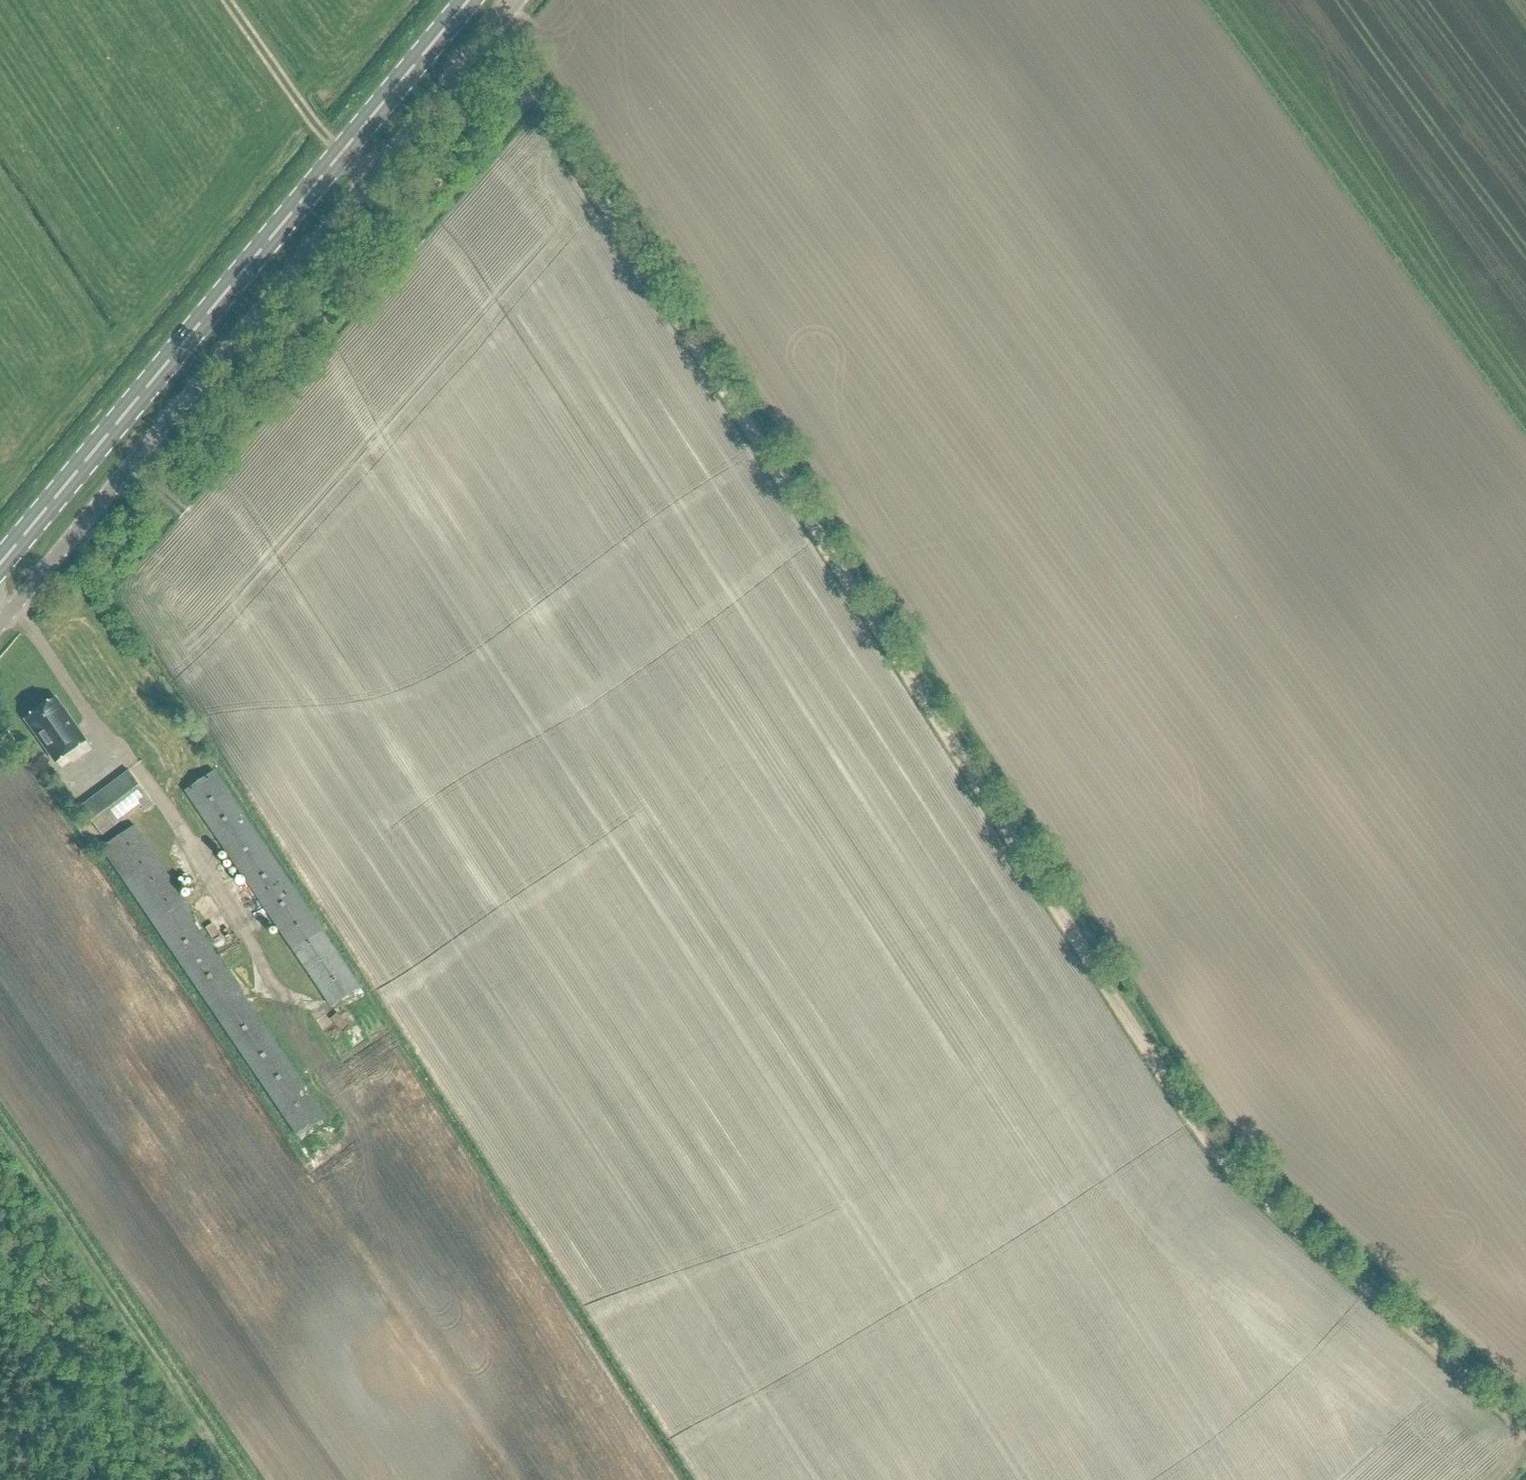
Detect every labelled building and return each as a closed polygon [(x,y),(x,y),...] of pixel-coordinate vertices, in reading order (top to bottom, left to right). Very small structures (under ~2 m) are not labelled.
[(53,699),(30,715),(45,736),(41,739),(61,768),(72,761),(73,763),(92,750),(71,718),(68,721),(53,699)] [(128,771),(103,790),(81,805),(102,834),(141,806),(145,812),(153,806),(128,771)] [(361,987),(324,933),(214,771),(185,791),(332,1007),(361,987)] [(102,847),(298,1136),(326,1117),(181,905),(186,902),(134,825),(102,847)] [(351,996),(345,1010),(340,1008),(334,1021),(370,1037),(375,1025),(365,1020),(371,1005),(351,996)]
